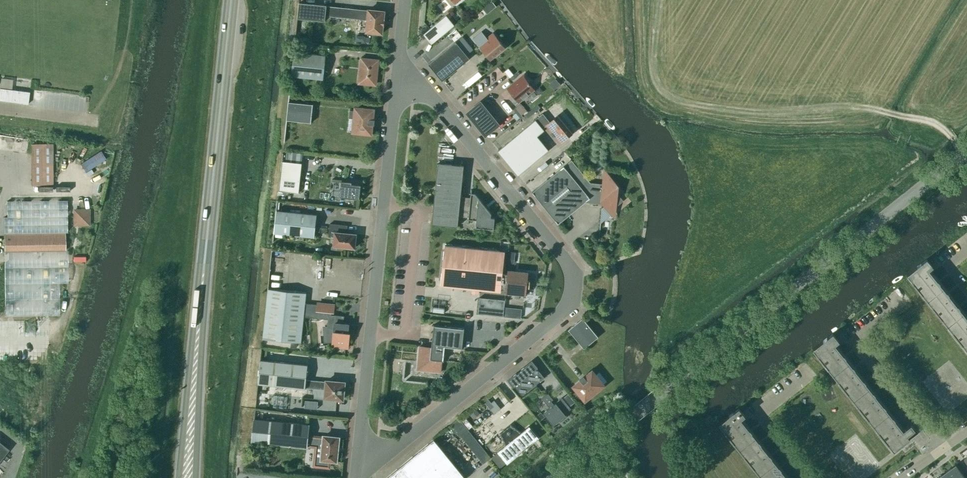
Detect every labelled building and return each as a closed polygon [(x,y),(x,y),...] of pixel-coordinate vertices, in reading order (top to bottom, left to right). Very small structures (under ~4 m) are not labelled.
[(384,11),(368,10),(326,6),(327,5),(299,2),(300,0),(299,0),(297,18),(325,21),(325,16),(367,20),(366,32),(382,34),(384,11)] [(454,25),(446,16),(425,33),(433,42),(454,25)] [(493,33),(478,45),(490,60),(505,48),(493,33)] [(292,76),(323,80),(326,56),(294,52),(295,43),(294,42),(290,82),(291,82),(292,76)] [(442,81),(470,59),(456,42),(428,64),(442,81)] [(359,83),(375,85),(378,61),(362,59),(359,83)] [(530,81),(524,74),(507,88),(513,96),(510,99),(515,104),(518,102),(519,102),(534,90),(528,82),(530,81)] [(29,92),(0,88),(0,101),(28,104),(29,92)] [(285,142),(287,120),(311,123),(313,104),(312,105),(289,102),(290,92),(289,92),(284,142),(285,142)] [(498,125),(480,103),(468,113),(485,135),(498,125)] [(521,103),(515,108),(513,110),(521,119),(523,117),(521,115),(527,111),(521,103)] [(542,111),(537,105),(529,111),(534,117),(542,111)] [(349,118),(355,119),(354,131),(370,133),(372,111),(356,109),(356,111),(350,110),(349,118)] [(550,122),(543,114),(498,151),(518,175),(548,150),(537,137),(544,131),(543,129),(547,126),(560,143),(573,132),(559,115),(550,122)] [(53,185),(53,144),(31,144),(31,186),(53,185)] [(299,193),(302,163),(282,161),(283,153),(282,153),(278,191),(299,193)] [(472,194),(472,190),(471,190),(470,198),(461,197),(464,166),(438,163),(432,224),(458,227),(459,217),(468,218),(468,223),(469,223),(469,220),(476,221),(476,228),(493,230),(495,218),(491,218),(491,214),(475,194),(472,194)] [(570,174),(564,166),(532,192),(558,224),(588,200),(601,201),(612,215),(615,213),(616,205),(622,201),(617,195),(618,187),(607,173),(603,174),(602,185),(591,184),(578,168),(570,174)] [(340,197),(359,199),(361,185),(351,184),(351,182),(341,181),(340,197)] [(278,201),(277,201),(273,242),(274,233),(314,238),(317,215),(276,211),(277,202),(278,202),(278,201)] [(90,226),(90,209),(73,209),(73,226),(90,226)] [(334,246),(354,248),(356,234),(344,233),(345,225),(330,224),(328,237),(334,238),(334,246)] [(65,234),(5,235),(6,250),(65,249),(65,234)] [(503,272),(505,252),(445,246),(440,286),(473,289),(473,293),(477,293),(478,290),(501,292),(501,288),(506,288),(505,293),(526,295),(527,287),(529,288),(530,280),(527,280),(528,273),(508,271),(508,272),(503,272)] [(505,263),(511,264),(512,256),(515,256),(515,252),(506,252),(505,263)] [(927,259),(907,275),(966,350),(966,319),(928,270),(933,267),(927,259)] [(332,342),(331,347),(349,349),(350,333),(348,332),(348,325),(344,324),(344,316),(331,315),(332,312),(334,312),(334,305),(317,303),(317,305),(305,304),(306,293),(268,289),(263,339),(301,343),(303,317),(328,319),(327,326),(323,326),(324,342),(332,342)] [(583,318),(568,330),(569,330),(584,349),(598,337),(583,318)] [(461,349),(462,350),(464,328),(464,329),(434,326),(434,325),(431,348),(419,347),(417,370),(440,373),(442,361),(444,361),(444,360),(443,360),(445,347),(462,348),(461,349)] [(834,345),(839,341),(833,334),(813,349),(894,451),(909,439),(906,436),(914,430),(911,425),(903,431),(834,345)] [(326,382),(306,380),(307,365),(260,359),(258,384),(305,389),(305,388),(314,389),(314,398),(325,399),(325,398),(343,400),(344,383),(326,381),(326,382)] [(532,362),(509,380),(522,396),(544,378),(532,362)] [(575,387),(577,390),(573,394),(578,400),(582,396),(585,400),(602,385),(592,373),(575,387)] [(553,425),(560,420),(561,422),(567,417),(565,414),(571,409),(562,398),(554,404),(551,401),(553,400),(548,393),(542,398),(549,408),(543,413),(553,425)] [(488,399),(484,402),(494,414),(501,409),(494,401),(491,403),(488,399)] [(739,409),(739,408),(719,424),(762,477),(787,477),(740,419),(745,416),(739,409)] [(479,414),(475,409),(469,414),(473,419),(479,414)] [(339,438),(324,436),(323,439),(307,437),(309,425),(308,425),(254,419),(252,442),(306,447),(306,446),(322,448),(321,460),(336,461),(339,438)] [(472,435),(459,419),(456,422),(469,437),(472,435)] [(505,429),(524,452),(526,450),(529,445),(538,438),(529,427),(519,435),(510,425),(505,429)] [(522,453),(524,452),(505,429),(500,433),(509,444),(498,452),(507,463),(516,456),(522,453)] [(479,446),(473,437),(468,441),(475,449),(479,446)] [(434,439),(386,477),(465,477),(434,439)] [(9,449),(0,442),(0,461),(9,449)] [(949,477),(965,477),(956,465),(945,473),(949,477)]
